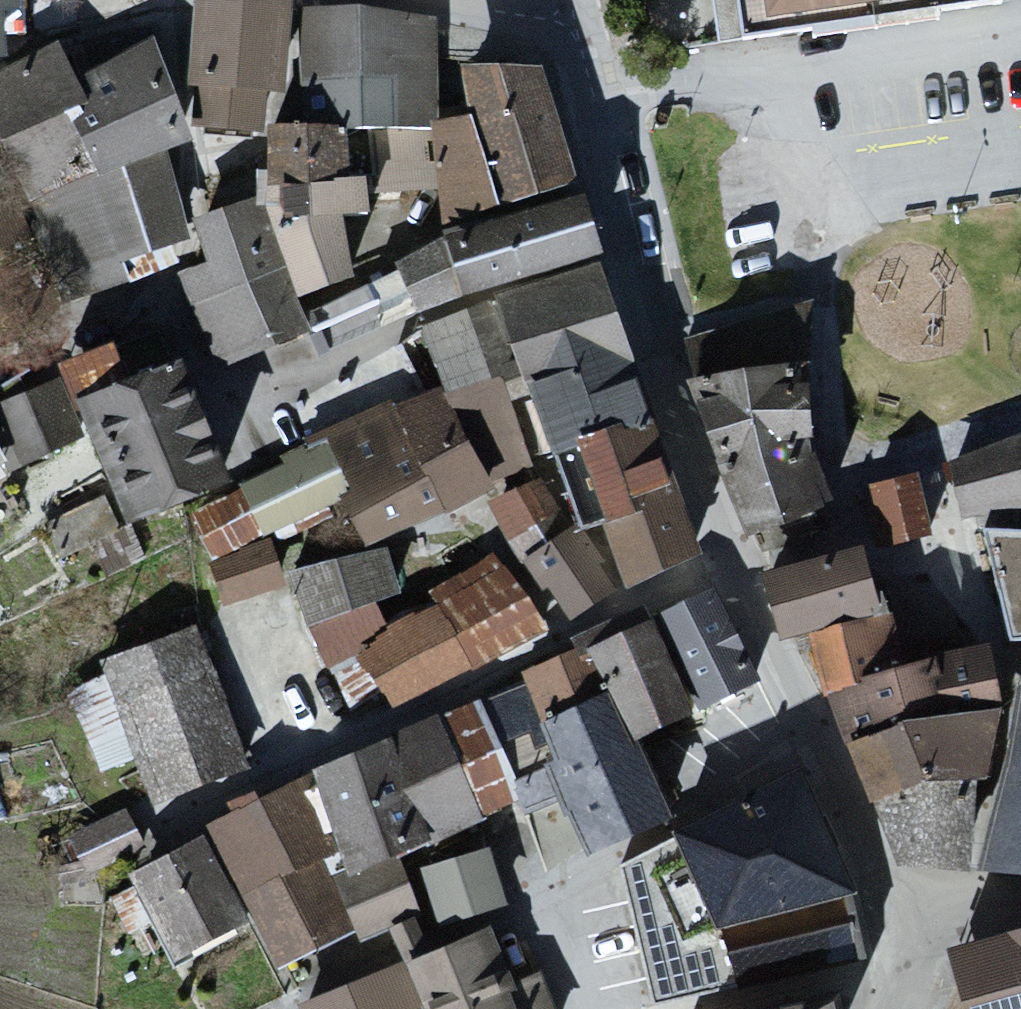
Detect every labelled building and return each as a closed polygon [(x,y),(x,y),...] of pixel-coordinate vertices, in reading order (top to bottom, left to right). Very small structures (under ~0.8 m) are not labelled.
[(9,65),(0,0),(0,66),(9,65)] [(230,0),(206,0),(193,122),(293,128),(301,4),(230,0)] [(741,58),(1004,25),(1001,0),(734,0),(741,58)] [(434,24),(305,21),(298,136),(434,137),(440,136),(434,24)] [(169,169),(189,162),(156,49),(73,90),(57,58),(0,87),(0,157),(6,171),(26,213),(40,246),(64,297),(183,248),(169,169)] [(440,136),(434,137),(445,221),(506,219),(576,193),(540,86),(461,84),(468,133),(440,136)] [(272,140),(274,193),(332,192),(331,141),(272,140)] [(0,174),(0,266),(40,246),(26,213),(6,171),(0,174)] [(272,236),(301,308),(356,293),(346,231),(368,224),(365,190),(337,192),(332,192),(274,193),(272,236)] [(581,210),(448,243),(451,252),(404,269),(426,316),(464,302),(594,263),(581,210)] [(208,277),(177,288),(222,380),(309,339),(282,287),(249,212),(194,231),(208,277)] [(599,278),(496,307),(547,459),(576,451),(655,432),(599,278)] [(415,319),(399,281),(305,326),(323,360),(415,319)] [(812,313),(691,346),(695,410),(750,548),(832,518),(811,461),(805,377),(812,313)] [(421,339),(287,405),(309,461),(328,452),(442,401),(421,339)] [(177,375),(77,416),(128,538),(232,495),(177,375)] [(0,394),(0,486),(21,475),(57,456),(14,386),(0,394)] [(442,401),(328,452),(351,502),(342,507),(367,556),(494,499),(442,401)] [(655,432),(576,451),(626,597),(704,566),(655,432)] [(948,469),(963,530),(1020,519),(1020,446),(948,469)] [(351,502),(328,452),(309,461),(242,493),(244,498),(264,546),(342,507),(351,502)] [(920,480),(870,490),(883,550),(933,540),(920,480)] [(513,496),(471,518),(500,561),(511,577),(520,572),(550,553),(513,496)] [(244,498),(194,521),(216,569),(264,546),(244,498)] [(983,534),(1010,651),(1020,651),(1020,537),(983,534)] [(550,553),(520,572),(561,632),(615,596),(576,536),(550,553)] [(271,552),(213,579),(226,620),(289,599),(271,552)] [(391,555),(295,580),(309,637),(375,613),(400,604),(391,555)] [(864,556),(763,583),(781,650),(808,642),(883,622),(864,556)] [(441,613),(485,674),(550,631),(511,577),(500,561),(431,599),(441,613)] [(714,599),(656,628),(698,715),(758,684),(714,599)] [(375,613),(309,637),(349,673),(390,635),(375,613)] [(390,635),(349,673),(395,714),(485,674),(441,613),(390,635)] [(883,622),(808,642),(825,704),(908,676),(892,619),(883,622)] [(656,628),(585,659),(609,706),(631,752),(703,726),(698,715),(656,628)] [(202,636),(103,672),(153,812),(251,776),(202,636)] [(932,664),(933,669),(950,725),(1005,719),(990,658),(932,664)] [(585,659),(523,685),(545,736),(551,733),(609,706),(585,659)] [(908,676),(825,704),(847,754),(950,725),(933,669),(908,676)] [(981,883),(1020,888),(1020,700),(981,883)] [(589,866),(670,833),(631,752),(609,706),(551,733),(557,769),(549,773),(589,866)] [(480,707),(438,725),(478,824),(518,805),(480,707)] [(988,790),(1005,719),(950,725),(847,754),(872,817),(927,795),(982,791),(988,790)] [(438,725),(308,784),(341,890),(399,867),(482,833),(478,824),(438,725)] [(799,782),(675,845),(719,939),(724,937),(836,909),(853,904),(799,782)] [(308,784),(209,841),(253,927),(280,981),(353,942),(341,890),(308,784)] [(927,795),(872,817),(900,883),(975,884),(982,791),(927,795)] [(132,802),(72,826),(84,858),(144,835),(132,802)] [(209,841),(131,890),(172,978),(253,927),(209,841)] [(491,858),(424,879),(442,935),(508,914),(491,858)] [(399,867),(341,890),(353,942),(359,951),(426,922),(399,867)] [(724,937),(736,984),(845,973),(836,909),(724,937)] [(405,973),(421,1008),(553,1008),(542,985),(513,997),(481,942),(405,973)] [(964,1008),(1020,1008),(1020,944),(952,963),(964,1008)] [(316,1008),(421,1008),(405,973),(316,1008)]
